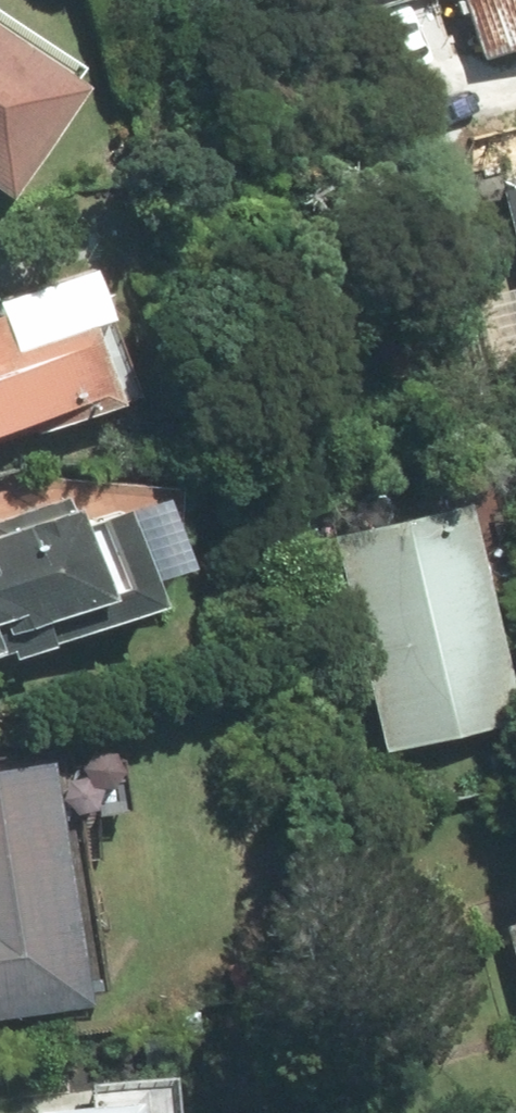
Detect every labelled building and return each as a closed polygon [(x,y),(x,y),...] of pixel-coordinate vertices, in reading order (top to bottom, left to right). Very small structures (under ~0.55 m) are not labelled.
[(515,36),(515,0),(461,0),(479,50),(515,36)] [(80,73),(0,18),(0,184),(3,186),(80,73)] [(495,172),(515,253),(515,167),(495,172)] [(86,316),(7,344),(0,325),(0,434),(113,396),(86,316)] [(154,589),(119,495),(73,511),(67,493),(0,517),(0,643),(154,589)] [(467,500),(329,533),(382,748),(515,714),(515,696),(467,500)] [(85,993),(46,750),(0,757),(0,1008),(85,993)] [(506,921),(515,953),(515,918),(506,921)] [(132,1083),(28,1095),(29,1105),(0,1109),(0,1112),(135,1112),(132,1083)]
